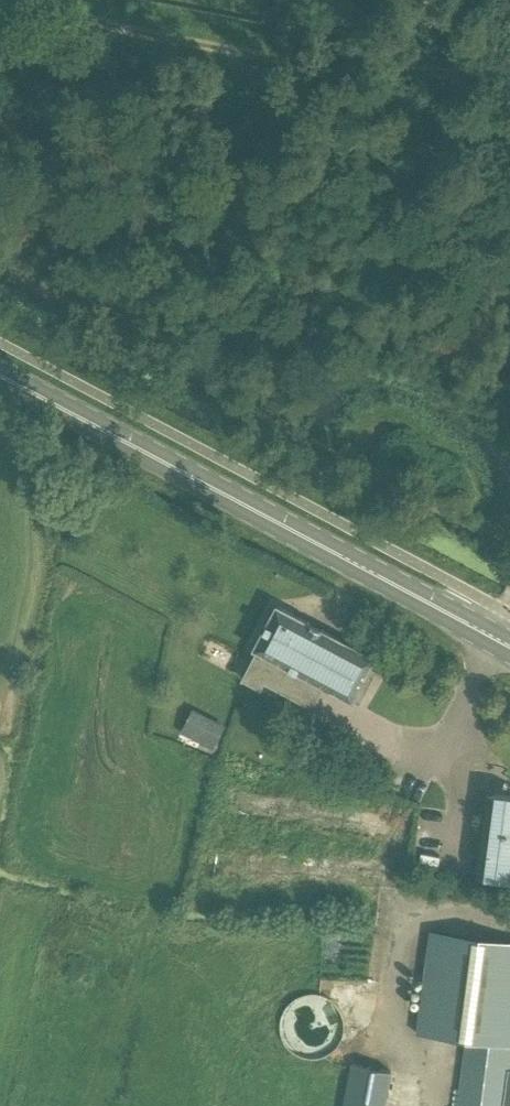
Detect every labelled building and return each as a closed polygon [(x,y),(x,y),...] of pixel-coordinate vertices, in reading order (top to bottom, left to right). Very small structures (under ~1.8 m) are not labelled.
[(313,706),(325,684),(360,703),(377,670),(370,667),(376,656),(276,604),(253,647),(257,649),(243,678),(262,688),(265,681),(313,706)] [(181,732),(214,749),(226,725),(194,708),(181,732)] [(477,875),(509,880),(509,795),(488,792),(477,875)] [(417,1033),(465,1040),(456,1105),(505,1105),(509,1068),(509,942),(430,931),(417,1033)] [(392,1071),(351,1063),(342,1105),(386,1105),(392,1071)]
